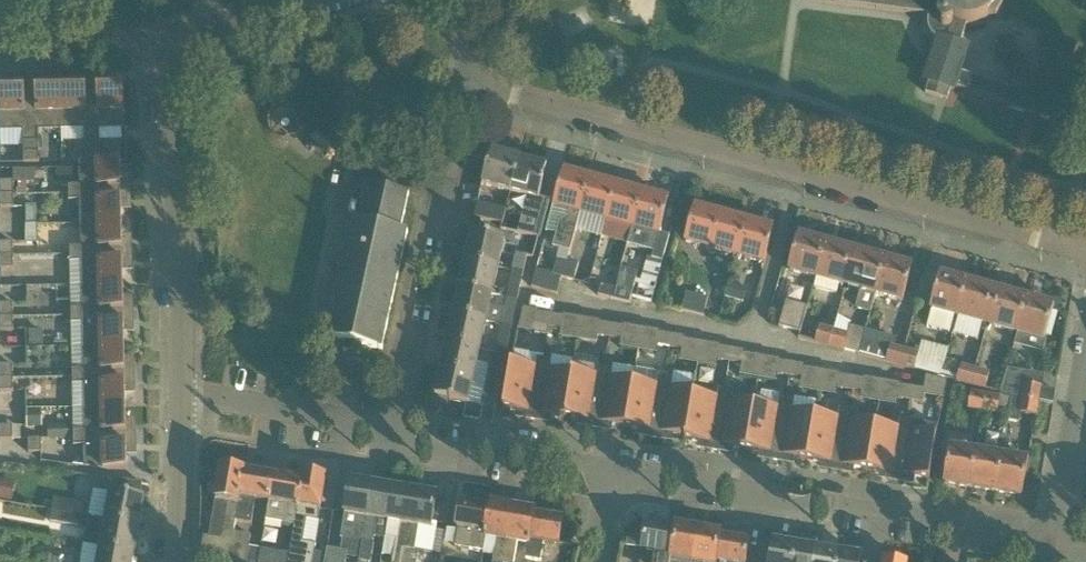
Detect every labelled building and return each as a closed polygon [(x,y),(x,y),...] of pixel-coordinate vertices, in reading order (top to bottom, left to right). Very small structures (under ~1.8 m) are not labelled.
[(983,96),(1008,104),(1014,89),(959,72),(968,47),(961,45),(967,25),(979,24),(989,18),(996,20),(1003,8),(999,1),(999,0),(812,0),(929,15),(928,24),(932,33),(939,39),(926,80),(929,81),(925,92),(947,99),(951,88),(954,89),(955,87),(983,96)] [(1035,116),(1050,120),(1056,122),(1067,89),(1061,88),(1075,45),(1046,32),(1039,48),(1051,52),(1049,59),(1036,55),(1029,78),(1018,74),(1014,89),(1008,104),(1008,107),(1029,114),(1031,111),(1035,112),(1035,116)] [(100,79),(84,80),(84,88),(85,88),(85,110),(99,110),(99,129),(100,129),(124,129),(124,87),(100,88),(100,79)] [(61,89),(39,89),(38,81),(22,81),(23,89),(24,112),(37,111),(38,131),(39,131),(62,130),(61,89)] [(61,89),(62,130),(85,130),(85,140),(100,140),(100,129),(99,129),(99,110),(85,110),(85,88),(84,88),(61,89)] [(23,89),(0,90),(0,131),(23,131),(24,141),(39,141),(39,131),(38,131),(37,111),(24,112),(23,89)] [(100,140),(85,140),(85,151),(100,151),(100,140)] [(24,152),(39,152),(39,141),(24,141),(24,152)] [(100,161),(100,151),(85,151),(85,162),(100,161)] [(482,184),(511,192),(520,159),(492,151),(488,165),(487,165),(482,184)] [(24,152),(24,163),(39,163),(39,152),(24,152)] [(520,159),(511,192),(528,196),(518,232),(540,238),(550,202),(539,199),(544,181),(543,181),(547,167),(520,159)] [(79,162),(80,185),(69,186),(69,201),(80,200),(100,199),(99,186),(122,185),(121,161),(100,161),(85,162),(79,162)] [(669,200),(563,171),(554,205),(570,210),(568,217),(560,222),(553,247),(570,252),(581,213),(632,227),(628,244),(654,251),(652,258),(663,261),(670,236),(660,233),(669,200)] [(0,181),(1,195),(14,194),(14,181),(0,181)] [(399,229),(406,193),(364,183),(357,220),(349,219),(326,338),(328,339),(329,338),(345,342),(343,350),(361,354),(363,345),(379,349),(405,231),(399,229)] [(130,200),(130,185),(130,184),(122,185),(99,186),(100,199),(80,200),(81,224),(122,223),(122,201),(130,200)] [(14,207),(14,194),(1,195),(1,208),(14,207)] [(475,217),(496,222),(502,223),(506,209),(478,203),(475,217)] [(764,263),(774,229),(694,207),(685,241),(764,263)] [(122,223),(81,224),(81,247),(70,247),(70,262),(81,262),(81,261),(101,261),(101,247),(123,247),(123,246),(122,223)] [(465,259),(498,267),(505,239),(486,236),(485,237),(471,233),(465,259)] [(789,270),(816,277),(825,243),(798,236),(789,270)] [(13,242),(1,243),(0,243),(0,256),(14,255),(13,242)] [(816,277),(817,278),(814,287),(836,293),(839,284),(846,286),(855,251),(825,243),(816,277)] [(123,246),(123,247),(101,247),(101,261),(81,261),(81,262),(70,262),(71,285),(82,285),(124,284),(123,262),(132,262),(132,261),(131,246),(123,246)] [(885,259),(855,251),(846,286),(860,289),(855,308),(870,312),(875,294),(885,259)] [(512,270),(526,273),(530,256),(516,252),(512,270)] [(14,269),(14,255),(0,256),(1,269),(14,269)] [(498,267),(465,259),(459,286),(492,294),(498,267)] [(912,267),(885,259),(875,294),(903,301),(912,267)] [(574,281),(574,279),(579,263),(568,260),(563,278),(574,281)] [(616,288),(613,299),(630,303),(632,296),(638,271),(621,266),(616,288)] [(557,294),(561,277),(552,275),(553,274),(536,269),(531,287),(557,294)] [(506,297),(519,301),(526,273),(512,270),(506,297)] [(931,309),(932,309),(927,326),(950,332),(951,329),(954,315),(958,316),(967,282),(940,275),(931,309)] [(747,288),(728,282),(724,296),(743,302),(747,288)] [(997,290),(969,282),(967,282),(958,316),(988,324),(997,290)] [(83,323),(83,322),(102,322),(102,308),(124,308),(124,307),(124,284),(82,285),(82,308),(71,308),(72,323),(83,323)] [(613,299),(616,288),(601,284),(598,295),(613,299)] [(501,324),(514,327),(519,301),(506,297),(503,309),(490,306),(492,294),(459,286),(453,313),(486,321),(486,320),(501,324)] [(988,324),(1017,333),(1027,298),(997,290),(988,324)] [(708,298),(686,292),(682,310),(704,315),(708,298)] [(1017,333),(1045,340),(1054,306),(1027,298),(1017,333)] [(779,327),(800,332),(807,307),(786,301),(779,327)] [(14,317),(13,304),(0,304),(0,317),(14,317)] [(102,308),(102,322),(83,322),(83,323),(83,347),(125,346),(124,323),(133,323),(132,307),(124,307),(124,308),(102,308)] [(549,328),(551,314),(538,312),(535,333),(548,336),(549,328)] [(453,313),(447,340),(480,348),(486,321),(453,313)] [(551,314),(549,328),(562,330),(564,317),(551,314)] [(14,330),(14,317),(0,317),(1,330),(14,330)] [(581,319),(581,320),(578,340),(597,343),(598,336),(609,338),(612,324),(599,322),(581,319)] [(495,351),(508,354),(514,327),(501,324),(495,351)] [(612,324),(609,338),(623,340),(625,327),(612,324)] [(820,325),(815,341),(815,343),(828,347),(833,329),(820,325)] [(886,360),(886,361),(886,363),(902,367),(907,349),(894,345),(897,337),(866,328),(860,353),(886,360)] [(833,329),(828,347),(844,351),(845,349),(859,353),(863,340),(847,336),(848,333),(833,329)] [(672,335),(659,333),(657,346),(670,348),(672,335)] [(672,335),(670,348),(683,350),(685,337),(672,335)] [(480,348),(447,340),(441,368),(474,375),(480,348)] [(84,384),(103,383),(103,370),(125,369),(125,368),(125,346),(83,347),(84,369),(73,369),(73,385),(84,384)] [(732,349),(719,347),(717,360),(730,362),(732,349)] [(732,349),(730,362),(743,364),(745,351),(732,349)] [(919,352),(907,349),(902,367),(915,371),(916,368),(936,375),(942,376),(944,372),(942,371),(944,364),(939,363),(918,357),(919,352)] [(501,381),(508,354),(495,351),(492,366),(490,365),(487,378),(501,381)] [(534,420),(543,359),(537,358),(535,367),(511,363),(503,408),(527,412),(526,418),(534,420)] [(564,418),(572,373),(550,369),(552,361),(543,359),(534,420),(542,421),(543,415),(564,418)] [(792,363),(779,361),(777,374),(790,376),(792,363)] [(594,427),(604,367),(573,362),(572,373),(564,418),(566,419),(566,416),(588,420),(587,426),(594,427)] [(792,363),(790,376),(803,378),(805,365),(792,363)] [(961,364),(961,365),(958,376),(944,372),(942,376),(951,379),(957,381),(956,382),(970,386),(975,368),(961,364)] [(0,365),(0,373),(0,378),(13,378),(13,365),(0,365)] [(604,367),(594,427),(602,429),(603,423),(626,426),(633,381),(611,377),(612,369),(604,367)] [(636,367),(633,381),(626,426),(648,430),(647,436),(655,438),(665,377),(658,376),(659,371),(637,367),(636,367)] [(103,370),(103,383),(84,384),(84,408),(126,407),(126,384),(134,384),(134,368),(125,368),(125,369),(103,370)] [(474,375),(441,368),(435,395),(449,398),(449,399),(468,403),(474,375)] [(991,373),(975,368),(970,386),(985,390),(991,373)] [(852,377),(839,375),(837,388),(850,390),(852,377)] [(665,377),(655,438),(663,439),(664,433),(685,437),(693,391),(671,387),(673,379),(665,377)] [(852,377),(850,390),(862,392),(865,379),(852,377)] [(14,391),(13,378),(0,378),(0,392),(14,391)] [(495,408),(496,407),(501,381),(487,378),(482,404),(483,405),(495,408)] [(1023,398),(1038,401),(1041,386),(1004,380),(1001,392),(1009,394),(1023,398)] [(912,387),(899,385),(897,398),(910,400),(912,387)] [(912,387),(910,400),(923,402),(925,389),(912,387)] [(715,450),(725,390),(718,389),(717,397),(694,394),(695,391),(693,391),(685,437),(685,439),(708,443),(707,449),(715,450)] [(746,449),(754,404),(732,400),(733,391),(725,390),(715,450),(723,451),(724,445),(746,449)] [(982,412),(986,393),(971,391),(968,410),(982,412)] [(998,413),(1006,414),(1009,394),(1001,392),(1000,396),(986,393),(982,412),(998,415),(998,413)] [(1009,394),(1006,414),(1008,415),(1007,420),(1019,422),(1020,412),(1036,415),(1038,401),(1023,398),(1009,394)] [(754,404),(746,449),(769,453),(768,459),(776,460),(786,400),(779,399),(777,408),(754,404)] [(786,400),(776,460),(784,462),(785,455),(807,459),(815,414),(792,410),(794,401),(786,400)] [(126,407),(84,408),(85,431),(74,431),(74,446),(85,446),(85,445),(105,445),(104,431),(126,430),(126,407)] [(836,470),(846,410),(839,409),(838,418),(815,414),(807,459),(829,463),(828,469),(836,470)] [(846,410),(836,470),(844,472),(845,466),(867,469),(875,424),(853,420),(854,411),(846,410)] [(875,424),(867,469),(890,473),(889,479),(897,481),(907,420),(900,419),(898,428),(875,424)] [(938,425),(907,420),(897,481),(905,482),(906,476),(929,480),(938,425)] [(13,439),(13,426),(0,426),(0,440),(13,439)] [(126,430),(104,431),(105,445),(85,445),(85,446),(86,467),(104,470),(127,469),(127,446),(135,446),(135,430),(126,430)] [(42,439),(29,439),(29,453),(42,452),(42,439)] [(944,483),(970,487),(976,451),(950,447),(944,483)] [(970,487),(993,491),(999,455),(976,451),(970,487)] [(999,455),(993,491),(1022,496),(1028,460),(999,455)] [(236,524),(237,521),(245,472),(244,471),(222,467),(216,499),(220,500),(217,521),(236,524)] [(269,501),(273,476),(245,472),(237,521),(251,523),(256,499),(269,501)] [(314,552),(315,544),(302,542),(306,518),(319,520),(326,477),(303,473),(302,481),(295,523),(290,554),(288,561),(312,561),(314,552)] [(266,519),(284,522),(295,523),(302,481),(273,476),(269,501),(266,519)] [(341,537),(363,541),(372,484),(350,481),(344,513),(341,537)] [(394,488),(372,484),(363,541),(360,560),(369,561),(371,561),(375,536),(385,538),(394,488)] [(385,538),(397,540),(394,561),(403,561),(405,548),(415,492),(394,488),(385,538)] [(106,519),(140,525),(145,498),(131,495),(131,494),(112,490),(106,519)] [(415,492),(405,548),(416,549),(420,525),(432,527),(437,495),(415,492)] [(90,516),(92,506),(54,499),(53,509),(90,516)] [(485,536),(490,508),(460,503),(457,527),(471,530),(468,548),(483,551),(485,536)] [(512,508),(490,504),(490,508),(485,536),(498,538),(494,561),(503,561),(512,508)] [(529,543),(534,516),(535,511),(512,508),(503,561),(513,561),(517,541),(529,543)] [(53,509),(53,510),(51,521),(87,528),(84,543),(134,553),(140,525),(106,519),(90,516),(53,509)] [(529,543),(526,558),(541,560),(544,542),(559,545),(563,520),(534,516),(529,543)] [(677,526),(676,526),(675,530),(646,525),(646,526),(636,524),(631,526),(629,530),(626,547),(642,549),(640,561),(671,561),(677,526)] [(671,561),(693,561),(698,530),(677,526),(671,561)] [(720,537),(719,537),(720,533),(698,530),(693,561),(716,561),(720,537)] [(249,547),(251,536),(235,533),(233,540),(230,561),(247,561),(249,547)] [(200,558),(225,561),(230,561),(233,540),(204,536),(200,558)] [(749,542),(720,537),(716,561),(746,561),(749,542)] [(795,546),(774,542),(771,561),(793,561),(795,546)] [(134,553),(84,543),(81,559),(63,556),(62,561),(133,561),(134,553)] [(817,549),(795,546),(793,561),(815,561),(817,549)] [(290,554),(284,553),(260,549),(258,561),(288,561),(290,554)] [(325,561),(345,561),(347,552),(327,549),(325,561)] [(817,549),(815,561),(837,561),(839,553),(817,549)] [(839,553),(837,561),(860,561),(861,556),(839,553)]
